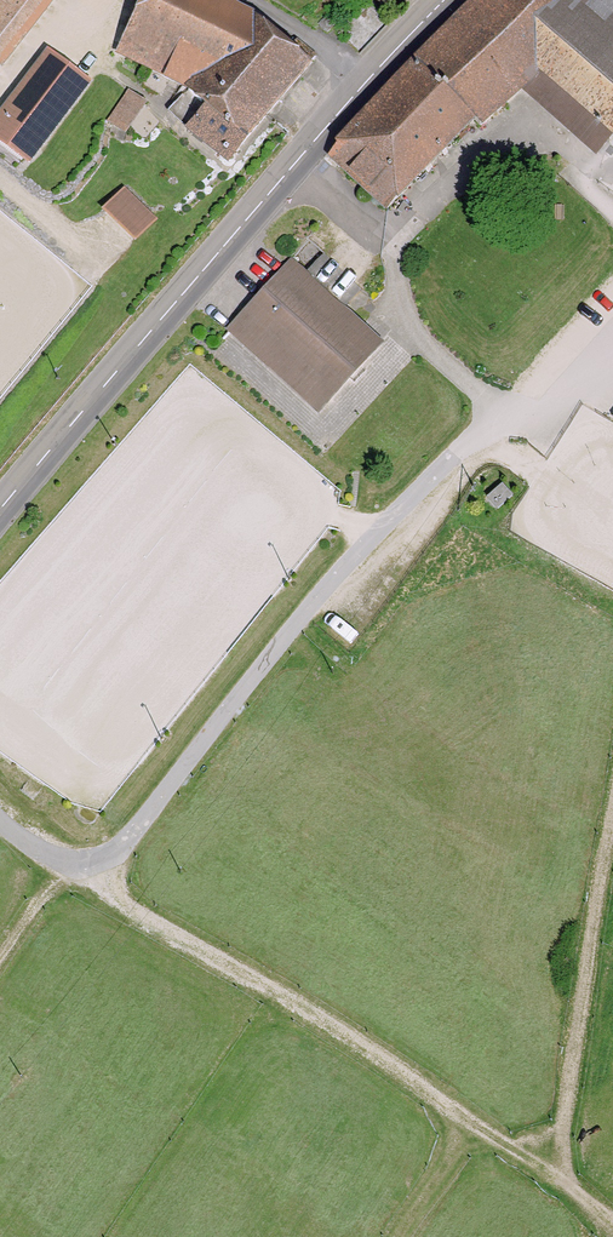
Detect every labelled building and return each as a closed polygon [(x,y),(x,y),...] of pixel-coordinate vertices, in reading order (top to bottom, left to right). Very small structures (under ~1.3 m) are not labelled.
[(52,0),(7,0),(0,9),(0,64),(2,65),(52,0)] [(212,0),(148,0),(121,55),(189,89),(189,91),(171,111),(229,159),(259,124),(316,57),(296,41),(289,49),(252,17),(250,19),(212,0)] [(387,208),(425,169),(428,172),(433,167),(430,164),(441,152),(445,155),(447,151),(445,149),(473,119),(480,127),(523,88),(596,153),(607,140),(608,141),(612,136),(612,0),(482,0),(468,15),(455,27),(431,50),(417,63),(397,83),(350,132),(331,156),(387,208)] [(329,14),(317,25),(319,26),(327,33),(337,24),(329,14)] [(84,83),(50,57),(2,120),(37,146),(84,83)] [(152,220),(126,194),(108,212),(133,238),(152,220)] [(291,264),(240,320),(329,400),(378,345),(341,311),(342,311),(291,264)]
